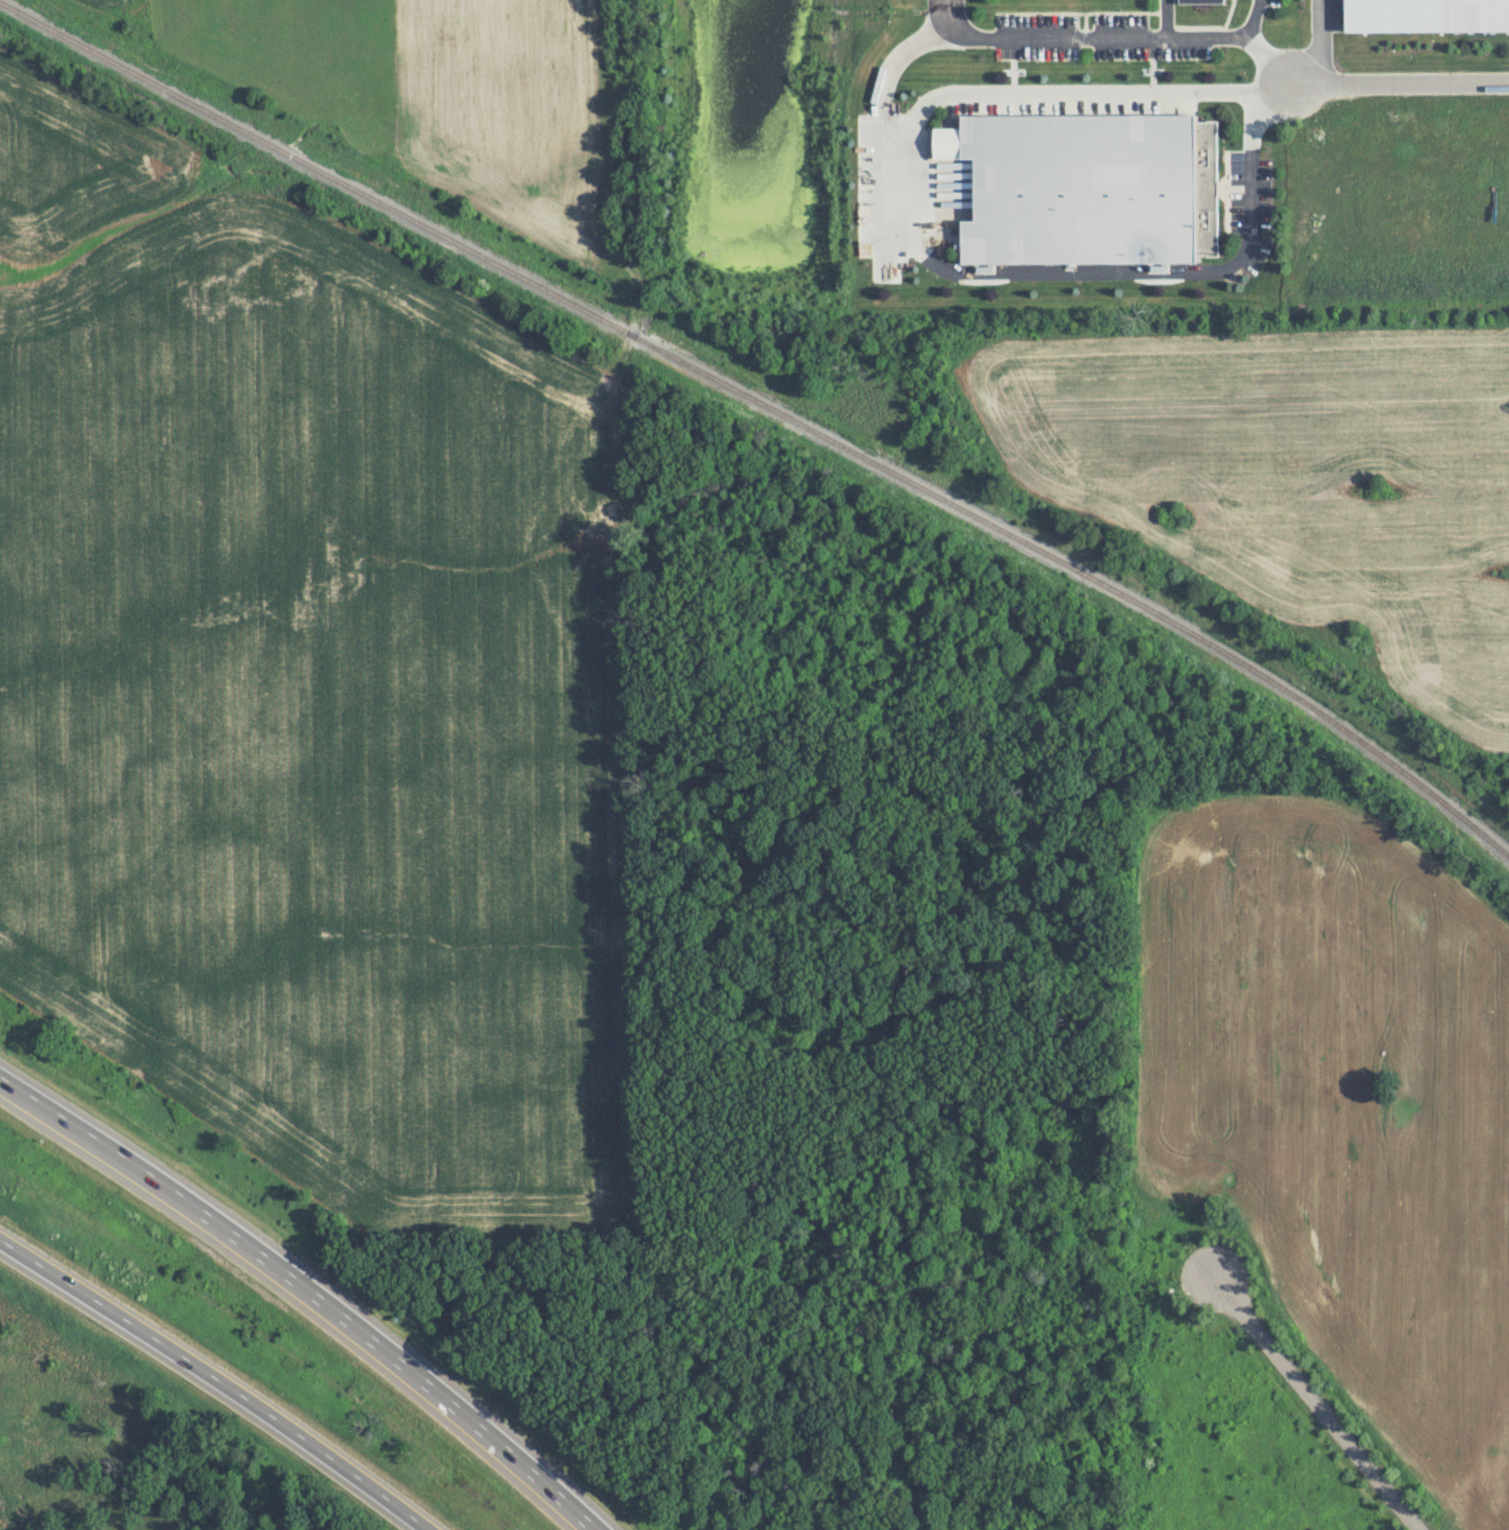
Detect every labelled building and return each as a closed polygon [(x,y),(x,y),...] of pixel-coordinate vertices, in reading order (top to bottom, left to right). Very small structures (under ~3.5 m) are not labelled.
[(1344,34),(1344,0),(1508,0),(1508,33),(1344,34)] [(962,265),(1198,264),(1198,257),(1219,257),(1218,119),(1199,119),(1199,113),(962,114),(962,158),(975,158),(975,220),(962,220),(962,265)]
